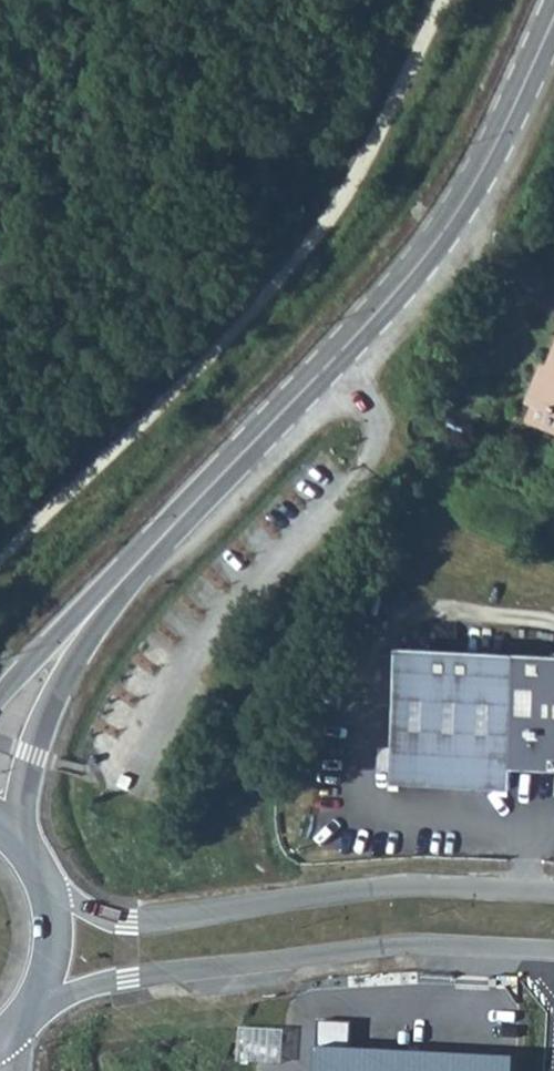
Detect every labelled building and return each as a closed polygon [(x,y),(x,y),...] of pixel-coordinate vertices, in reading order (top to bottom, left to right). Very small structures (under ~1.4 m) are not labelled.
[(535,405),(553,411),(553,355),(545,376),(540,373),(529,402),(535,405)] [(529,420),(553,430),(553,411),(535,405),(529,420)] [(393,783),(510,789),(511,768),(553,770),(553,660),(400,652),(393,783)] [(314,1050),(314,1070),(512,1070),(511,1060),(314,1050)]
